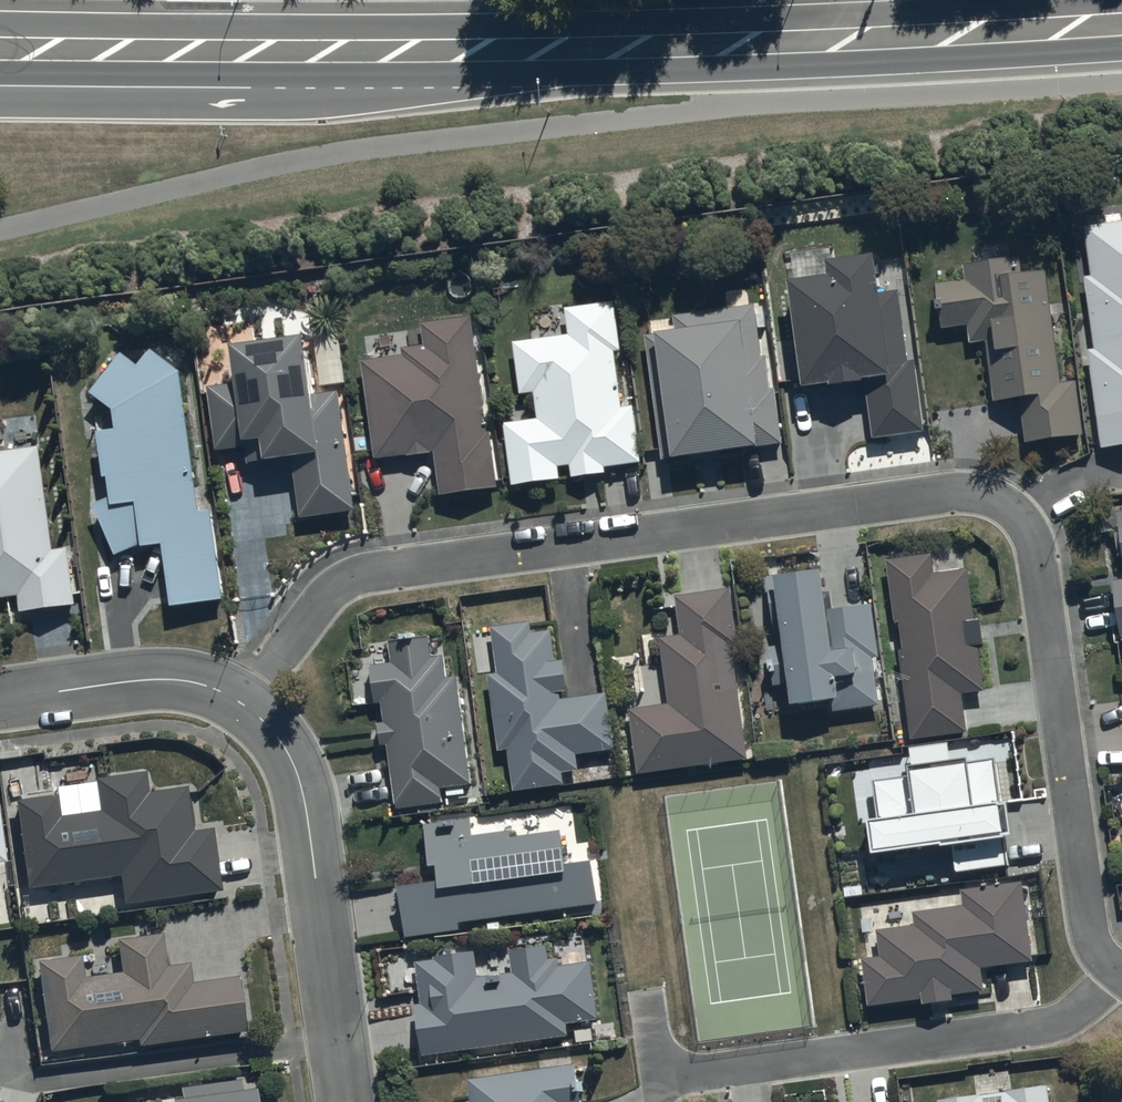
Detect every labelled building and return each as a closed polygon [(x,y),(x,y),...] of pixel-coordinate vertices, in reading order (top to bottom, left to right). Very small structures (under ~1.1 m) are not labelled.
[(1085,219),(1092,269),(1085,270),(1095,345),(1089,346),(1102,444),(1121,441),(1121,215),(1085,219)] [(833,267),(795,272),(805,344),(779,348),(783,383),(838,375),(839,377),(866,373),(876,438),(926,431),(916,360),(912,360),(902,288),(888,290),(882,247),(831,254),(833,267)] [(1063,377),(1046,265),(1020,262),(1020,253),(994,249),(965,259),(967,273),(938,276),(943,322),(969,319),(971,336),(988,334),(995,396),(1021,393),(1026,436),(1084,429),(1077,375),(1063,377)] [(653,328),(648,328),(665,454),(693,451),(692,443),(763,433),(764,441),(787,438),(780,381),(773,382),(765,323),(769,323),(766,302),(757,303),(757,299),(748,300),(747,289),(723,292),(724,301),(675,308),(676,318),(652,321),(653,328)] [(571,327),(515,335),(523,387),(537,385),(541,414),(506,419),(515,480),(563,473),(561,461),(574,459),(576,470),(609,466),(608,460),(646,454),(637,398),(625,400),(617,346),(624,345),(616,293),(567,300),(571,327)] [(405,349),(364,354),(376,453),(437,445),(442,488),(501,481),(493,418),(489,419),(476,309),(424,316),(427,340),(404,343),(405,349)] [(347,318),(315,322),(317,338),(313,338),(315,353),(322,352),(325,379),(347,377),(342,340),(350,339),(347,318)] [(359,505),(343,385),(318,389),(308,324),(239,334),(245,378),(212,381),(219,444),(249,441),(250,455),(296,450),(303,513),(359,505)] [(124,345),(95,383),(119,401),(120,421),(103,422),(108,494),(97,498),(116,549),(146,536),(166,536),(169,556),(163,556),(169,602),(228,595),(216,503),(203,504),(186,366),(153,342),(141,358),(124,345)] [(0,411),(0,593),(23,590),(25,608),(79,601),(71,542),(55,544),(41,439),(4,444),(0,411)] [(933,548),(890,553),(898,615),(902,614),(906,643),(901,644),(913,734),(971,726),(966,688),(987,685),(981,639),(988,638),(984,613),(978,614),(971,562),(936,567),(933,548)] [(783,577),(771,579),(776,635),(790,633),(792,649),(772,651),(775,690),(797,688),(799,701),(835,697),(837,718),(884,711),(877,663),(883,662),(875,608),(836,614),(830,566),(782,573),(783,577)] [(663,633),(667,662),(646,665),(650,700),(632,703),(641,766),(750,751),(735,637),(740,637),(733,583),(678,590),(684,630),(663,633)] [(534,615),(494,620),(496,642),(489,642),(501,746),(512,745),(517,785),(567,779),(566,767),(580,765),(578,749),(619,744),(612,688),(563,694),(562,685),(572,684),(568,652),(558,653),(555,624),(535,627),(534,615)] [(393,657),(374,659),(379,699),(385,698),(387,717),(382,718),(385,744),(391,743),(398,803),(444,798),(442,781),(474,778),(459,670),(449,671),(446,650),(435,651),(431,627),(390,632),(393,657)] [(909,782),(868,788),(873,820),(868,820),(873,856),(1012,835),(1007,801),(993,803),(988,767),(968,770),(966,761),(907,770),(909,782)] [(56,790),(17,795),(29,885),(120,873),(124,900),(225,886),(216,824),(195,827),(188,780),(149,786),(146,766),(97,773),(102,807),(60,813),(56,790)] [(446,873),(403,878),(408,929),(464,923),(463,915),(602,897),(598,850),(571,852),(567,822),(516,830),(515,823),(478,829),(475,812),(428,819),(434,858),(445,856),(446,873)] [(1010,842),(957,848),(960,866),(1012,859),(1010,842)] [(1027,878),(964,884),(966,900),(915,905),(916,918),(881,922),(884,951),(865,953),(870,998),(927,992),(928,996),(959,993),(958,988),(987,985),(984,961),(1036,956),(1027,878)] [(84,953),(38,959),(50,1046),(139,1033),(140,1041),(247,1026),(239,971),(194,977),(191,958),(169,961),(164,930),(118,937),(123,969),(87,974),(84,953)] [(437,953),(420,955),(424,998),(421,998),(426,1048),(573,1033),(571,1016),(602,1013),(596,953),(571,956),(570,950),(552,952),(550,937),(511,941),(513,956),(507,957),(508,964),(493,966),(494,968),(480,970),(477,943),(437,947),(437,953)] [(476,1074),(480,1101),(588,1101),(582,1058),(476,1074)] [(260,1078),(244,1080),(244,1074),(180,1082),(181,1089),(140,1094),(141,1101),(263,1101),(260,1078)] [(1057,1094),(1053,1095),(1052,1081),(1031,1080),(1008,1086),(980,1089),(962,1088),(942,1094),(943,1101),(1058,1101),(1057,1094)]
